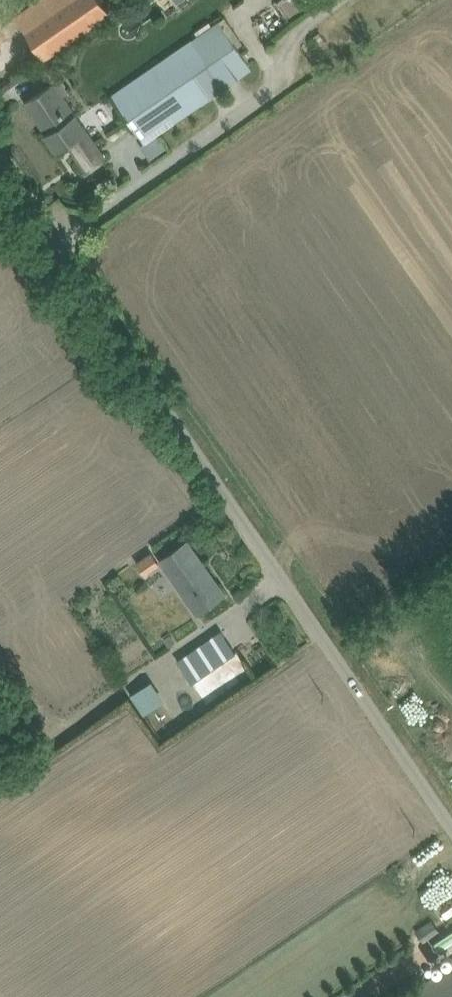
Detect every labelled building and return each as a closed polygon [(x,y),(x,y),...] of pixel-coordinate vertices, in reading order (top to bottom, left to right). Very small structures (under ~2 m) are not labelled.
[(49,62),(110,17),(97,0),(32,0),(13,14),(49,62)] [(274,9),(287,0),(267,0),(274,9)] [(253,67),(218,18),(111,94),(146,143),(253,67)] [(59,79),(25,101),(58,152),(92,130),(59,79)] [(187,537),(157,559),(195,610),(225,589),(187,537)] [(211,619),(168,651),(185,673),(228,641),(211,619)] [(139,704),(157,689),(140,670),(122,684),(139,704)] [(412,935),(431,923),(422,910),(404,922),(412,935)] [(386,996),(451,996),(451,951),(386,996)]
